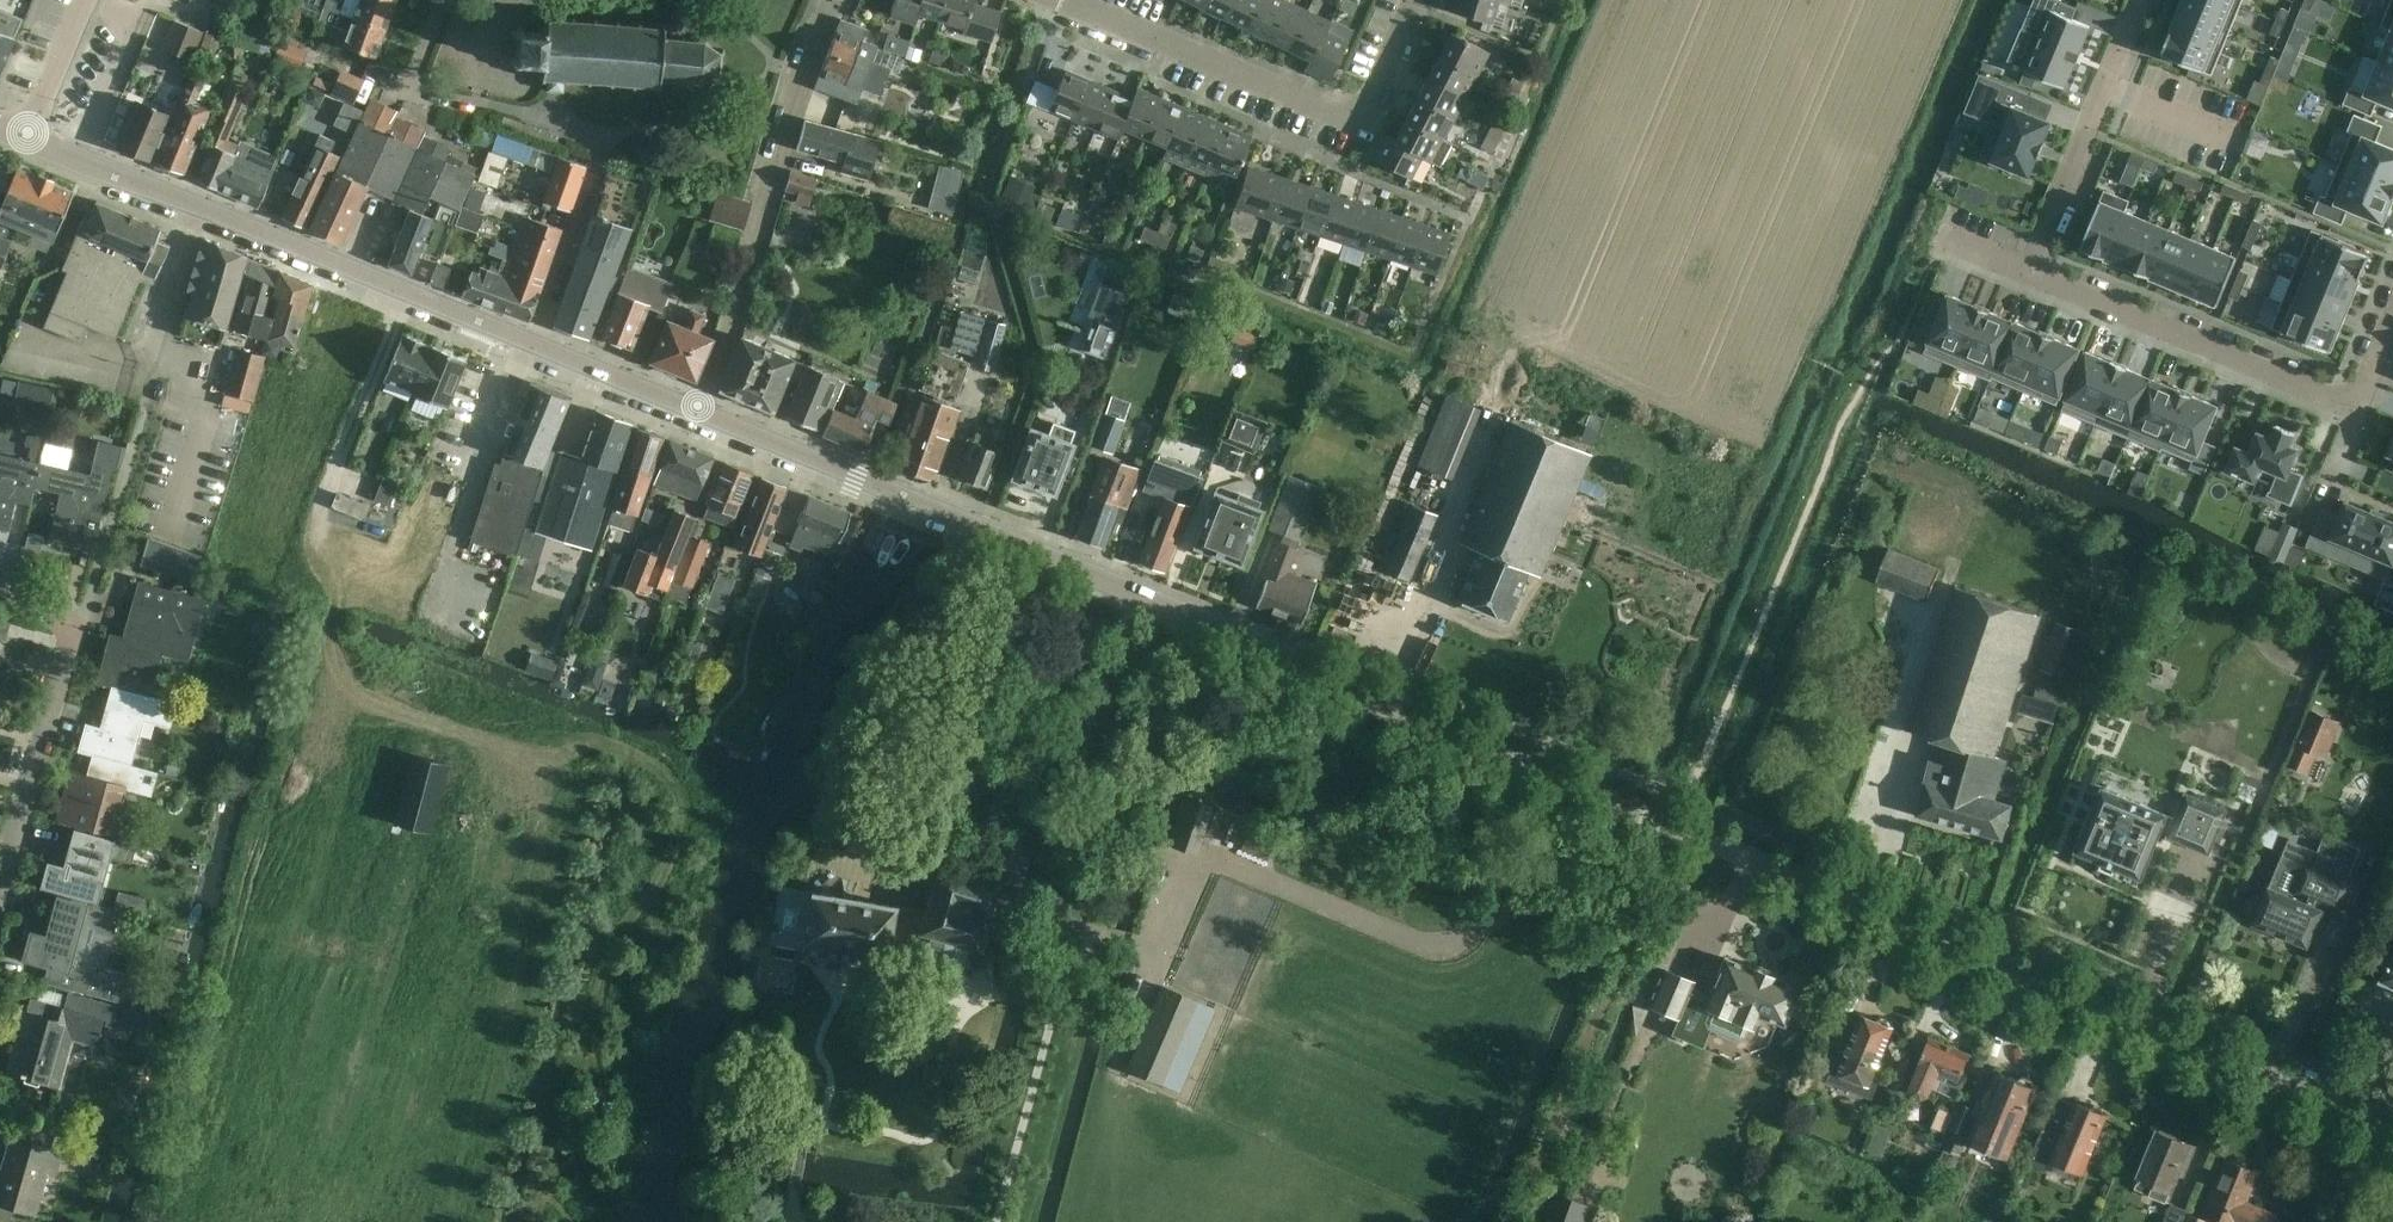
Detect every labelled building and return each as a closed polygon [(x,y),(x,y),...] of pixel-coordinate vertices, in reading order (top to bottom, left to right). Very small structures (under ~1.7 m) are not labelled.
[(388,0),(325,0),(323,8),(339,14),(384,30),(394,2),(388,0)] [(688,0),(664,0),(662,27),(545,17),(544,27),(518,24),(517,30),(512,30),(512,34),(517,34),(516,45),(515,56),(510,56),(509,60),(515,60),(514,66),(542,68),(542,78),(546,78),(545,91),(563,92),(564,80),(660,87),(660,79),(700,82),(719,74),(721,52),(724,51),(722,48),(719,50),(703,39),(685,38),(688,0)] [(920,0),(893,0),(888,17),(914,25),(918,14),(920,0)] [(946,0),(920,0),(918,14),(940,21),(946,0)] [(971,3),(972,0),(946,0),(940,21),(962,28),(971,3)] [(1229,0),(1202,0),(1199,6),(1221,17),(1229,0)] [(1256,0),(1229,0),(1221,17),(1243,27),(1256,0)] [(1283,0),(1256,0),(1243,27),(1265,38),(1283,0)] [(1307,9),(1288,0),(1283,0),(1265,38),(1287,48),(1307,9)] [(1450,12),(1490,24),(1497,1),(1498,0),(1453,0),(1450,12)] [(2022,28),(2039,35),(2024,71),(2064,87),(2075,62),(2077,63),(2081,52),(2079,52),(2090,26),(2072,19),(2077,7),(2059,0),(2033,0),(2022,28)] [(2180,8),(2222,26),(2230,29),(2240,5),(2227,0),(2183,0),(2180,8)] [(2302,6),(2311,10),(2315,0),(2304,0),(2302,6)] [(2381,25),(2391,29),(2392,28),(2392,29),(2392,0),(2391,0),(2381,24),(2381,25)] [(971,3),(962,28),(960,33),(990,42),(999,11),(971,3)] [(2281,7),(2275,20),(2284,24),(2290,11),(2281,7)] [(373,57),(384,30),(339,14),(323,8),(319,19),(348,29),(342,46),(373,57)] [(2180,8),(2171,29),(2213,47),(2214,46),(2222,26),(2180,8)] [(1308,59),(1330,22),(1330,21),(1307,9),(1287,48),(1308,59)] [(15,37),(13,36),(20,18),(0,10),(0,73),(15,37)] [(190,60),(201,32),(202,31),(173,19),(161,48),(190,60)] [(818,75),(813,87),(814,88),(856,103),(867,74),(877,46),(861,40),(865,28),(847,21),(841,19),(839,19),(835,30),(825,58),(818,75)] [(2275,20),(2270,33),(2278,37),(2284,24),(2275,20)] [(1330,22),(1308,59),(1304,69),(1328,80),(1347,41),(1339,37),(1343,28),(1330,22)] [(2294,25),(2288,40),(2301,46),(2307,31),(2294,25)] [(2379,60),(2392,66),(2392,29),(2392,28),(2391,29),(2379,60)] [(2171,29),(2161,53),(2211,74),(2222,49),(2214,46),(2213,47),(2171,29)] [(204,32),(197,51),(212,57),(219,37),(204,32)] [(1438,54),(1477,74),(1488,52),(1450,32),(1438,54)] [(886,34),(882,49),(903,55),(908,40),(886,34)] [(281,40),(273,60),(299,71),(307,51),(281,40)] [(233,44),(227,60),(238,64),(244,48),(233,44)] [(908,46),(904,58),(917,62),(920,49),(908,46)] [(941,66),(945,53),(932,48),(927,60),(941,66)] [(1465,97),(1477,74),(1438,54),(1426,77),(1465,97)] [(2271,56),(2265,69),(2274,73),(2280,59),(2271,56)] [(2343,103),(2371,115),(2378,99),(2392,106),(2392,66),(2379,60),(2365,92),(2350,86),(2343,103)] [(1071,120),(1088,79),(1064,69),(1047,110),(1071,120)] [(2265,69),(2260,82),(2269,86),(2274,73),(2265,69)] [(340,70),(330,93),(352,103),(363,80),(340,70)] [(295,71),(290,86),(305,91),(310,76),(295,71)] [(181,94),(153,159),(157,161),(182,172),(183,173),(211,107),(195,100),(204,80),(190,74),(181,94)] [(1972,92),(2000,103),(2007,86),(1996,82),(1979,75),(1972,92)] [(315,76),(312,83),(328,90),(331,82),(315,76)] [(1455,116),(1465,97),(1426,77),(1416,96),(1455,116)] [(1505,88),(1517,94),(1522,83),(1510,77),(1505,88)] [(1094,129),(1110,89),(1088,79),(1071,120),(1094,129)] [(1993,158),(1992,160),(1995,161),(2026,174),(2028,175),(2029,173),(2036,156),(2042,141),(2049,124),(2050,122),(2048,121),(2023,111),(2029,95),(2007,86),(2000,103),(2014,109),(1993,158)] [(310,87),(304,100),(317,107),(324,94),(310,87)] [(1143,138),(1159,97),(1136,87),(1131,97),(1132,98),(1116,139),(1118,139),(1122,129),(1143,138)] [(218,120),(210,137),(211,138),(225,144),(245,96),(231,90),(226,88),(214,115),(217,116),(215,119),(218,120)] [(1510,107),(1517,94),(1505,88),(1498,101),(1510,107)] [(1132,98),(1131,97),(1110,89),(1094,129),(1116,139),(1132,98)] [(326,94),(318,112),(345,123),(353,106),(326,94)] [(1442,140),(1455,116),(1416,96),(1403,120),(1442,140)] [(1165,147),(1182,107),(1159,97),(1143,138),(1165,147)] [(366,186),(395,117),(398,111),(369,99),(335,174),(363,187),(365,188),(366,186)] [(151,160),(170,115),(135,100),(116,146),(151,160)] [(1184,165),(1204,116),(1182,107),(1165,147),(1166,148),(1162,156),(1184,165)] [(2339,164),(2392,188),(2392,148),(2376,141),(2382,126),(2354,114),(2347,131),(2352,133),(2339,164)] [(1207,175),(1227,125),(1204,116),(1184,165),(1207,175)] [(423,129),(395,117),(366,186),(393,197),(420,136),(423,129)] [(867,180),(879,140),(858,135),(803,119),(794,149),(841,162),(839,173),(867,180)] [(1431,162),(1442,140),(1403,120),(1393,139),(1392,141),(1420,156),(1420,157),(1421,158),(1421,157),(1431,162)] [(1491,135),(1497,138),(1502,127),(1492,122),(1486,133),(1491,135)] [(1227,125),(1207,175),(1230,185),(1234,176),(1251,135),(1227,125)] [(473,127),(468,141),(492,149),(496,135),(473,127)] [(1489,152),(1497,138),(1491,135),(1486,133),(1479,146),(1489,152)] [(1392,141),(1393,139),(1384,134),(1371,159),(1410,179),(1421,158),(1420,157),(1420,156),(1392,141)] [(300,176),(325,188),(339,156),(329,152),(334,142),(319,135),(300,176)] [(585,165),(511,140),(496,135),(492,149),(491,151),(487,149),(476,182),(497,188),(508,157),(547,170),(552,171),(542,201),(569,210),(585,165)] [(449,148),(420,136),(393,197),(394,198),(393,200),(409,207),(408,210),(420,214),(447,155),(449,148)] [(211,144),(195,180),(217,189),(257,206),(258,207),(273,170),(270,169),(235,153),(233,153),(211,144)] [(285,148),(279,161),(288,166),(294,152),(285,148)] [(2141,167),(2145,158),(2132,153),(2128,161),(2141,167)] [(438,202),(457,210),(474,174),(472,173),(475,167),(447,155),(420,214),(432,219),(438,202)] [(2154,172),(2158,163),(2145,158),(2141,167),(2154,172)] [(955,198),(962,171),(938,164),(931,192),(955,198)] [(2314,212),(2342,223),(2348,208),(2383,222),(2392,198),(2392,188),(2339,164),(2325,197),(2321,195),(2314,212)] [(1276,222),(1289,180),(1247,165),(1233,207),(1276,222)] [(16,167),(0,205),(0,266),(11,240),(10,239),(16,227),(31,233),(27,243),(45,251),(50,240),(52,241),(73,190),(51,181),(52,179),(38,174),(37,176),(16,167)] [(1476,186),(1483,173),(1472,167),(1465,180),(1476,186)] [(808,206),(817,180),(817,179),(789,169),(783,188),(797,193),(794,201),(808,206)] [(2186,185),(2190,176),(2177,171),(2173,180),(2186,185)] [(606,173),(552,324),(588,337),(629,229),(636,232),(651,190),(643,187),(642,187),(632,182),(631,182),(628,181),(622,179),(619,177),(616,176),(606,173)] [(340,243),(365,188),(363,187),(335,174),(309,230),(340,243)] [(1001,196),(1025,206),(1034,185),(1009,175),(1001,196)] [(306,229),(325,188),(300,176),(281,218),(306,229)] [(2200,191),(2203,182),(2190,176),(2186,185),(2200,191)] [(1302,230),(1315,188),(1289,180),(1276,222),(1302,230)] [(2234,197),(2238,189),(2225,183),(2221,192),(2234,197)] [(1960,184),(1955,196),(1962,199),(1968,187),(1960,184)] [(470,187),(464,205),(478,210),(484,192),(470,187)] [(1326,238),(1341,197),(1315,188),(1302,230),(1326,238)] [(2247,203),(2251,194),(2238,189),(2234,197),(2247,203)] [(2104,258),(2128,200),(2104,190),(2080,248),(2104,258)] [(710,220),(742,230),(750,205),(718,195),(710,220)] [(1348,246),(1363,204),(1341,197),(1326,238),(1348,246)] [(161,228),(95,200),(88,217),(84,215),(61,269),(66,271),(43,326),(81,342),(86,331),(84,330),(86,326),(115,338),(140,278),(153,283),(169,243),(163,241),(157,238),(161,228)] [(1032,214),(1049,221),(1055,207),(1038,200),(1032,214)] [(2125,211),(2129,200),(2128,200),(2104,258),(2126,267),(2146,220),(2125,211)] [(447,235),(457,210),(438,202),(432,219),(420,214),(408,210),(387,263),(410,273),(429,227),(447,235)] [(1373,254),(1388,212),(1363,204),(1348,246),(1373,254)] [(461,206),(455,224),(476,232),(482,213),(461,206)] [(1061,207),(1055,223),(1071,230),(1078,214),(1061,207)] [(1107,227),(1112,213),(1098,207),(1092,221),(1107,227)] [(1395,261),(1408,219),(1388,212),(1373,254),(1395,261)] [(1112,213),(1107,227),(1119,232),(1124,218),(1112,213)] [(514,236),(511,246),(548,259),(552,249),(559,230),(521,216),(514,236)] [(1415,268),(1429,226),(1408,219),(1395,261),(1415,268)] [(2256,236),(2262,223),(2253,219),(2248,232),(2256,236)] [(2149,276),(2169,229),(2146,220),(2126,267),(2149,276)] [(734,250),(740,232),(712,223),(707,241),(734,250)] [(1152,245),(1158,231),(1143,226),(1138,239),(1152,245)] [(1429,226),(1415,268),(1435,274),(1449,233),(1429,226)] [(2171,286),(2191,238),(2169,229),(2149,276),(2171,286)] [(2360,278),(2370,254),(2312,230),(2302,254),(2360,278)] [(1158,231),(1152,245),(1165,250),(1170,236),(1158,231)] [(2251,249),(2256,236),(2248,232),(2242,246),(2251,249)] [(243,272),(248,257),(202,238),(189,280),(194,282),(184,316),(179,334),(207,342),(220,346),(225,329),(226,329),(243,272)] [(2194,295),(2214,248),(2191,238),(2171,286),(2194,295)] [(1197,262),(1205,245),(1191,240),(1184,257),(1197,262)] [(489,248),(488,252),(502,257),(501,260),(496,272),(495,275),(499,276),(537,290),(545,269),(548,259),(511,246),(510,248),(495,243),(493,250),(489,248)] [(2218,305),(2237,257),(2214,248),(2194,295),(2218,305)] [(2350,302),(2360,278),(2302,254),(2292,278),(2350,302)] [(1206,264),(1230,274),(1233,264),(1209,255),(1206,264)] [(262,338),(282,271),(278,269),(248,257),(243,272),(247,274),(231,329),(262,338)] [(442,288),(450,267),(437,262),(428,282),(442,288)] [(1090,317),(1085,331),(1111,341),(1118,323),(1116,322),(1132,281),(1116,275),(1118,269),(1106,264),(1086,315),(1090,317)] [(469,272),(461,296),(527,320),(537,290),(499,276),(495,275),(496,272),(480,266),(479,269),(477,274),(469,272)] [(659,313),(671,284),(627,267),(599,337),(630,349),(646,307),(659,313)] [(2243,287),(2249,273),(2240,270),(2234,283),(2243,287)] [(282,271),(262,338),(293,347),(298,329),(306,303),(311,283),(282,271)] [(1279,277),(1276,289),(1290,293),(1293,280),(1279,277)] [(2340,326),(2350,302),(2292,278),(2282,302),(2340,326)] [(2238,300),(2243,287),(2234,283),(2229,296),(2238,300)] [(1938,320),(1924,353),(1958,366),(1960,360),(1982,307),(1974,304),(1973,305),(1948,294),(1938,320)] [(1337,311),(1340,302),(1326,297),(1322,305),(1337,311)] [(2329,351),(2340,326),(2282,302),(2272,327),(2329,351)] [(1960,360),(1958,366),(1990,380),(2014,321),(2013,320),(2013,321),(1990,312),(1990,311),(1982,307),(1960,360)] [(697,334),(704,315),(690,309),(682,328),(666,321),(649,362),(694,380),(711,339),(697,334)] [(991,371),(1004,323),(959,310),(948,348),(977,356),(974,366),(991,371)] [(1355,310),(1351,320),(1363,324),(1367,314),(1355,310)] [(1377,314),(1371,329),(1386,334),(1391,320),(1377,314)] [(2014,321),(1990,380),(1991,380),(1992,377),(2023,390),(2046,334),(2038,330),(2038,331),(2015,322),(2015,321),(2014,321)] [(1234,326),(1228,342),(1250,351),(1256,335),(1234,326)] [(2046,334),(2023,390),(2056,404),(2079,350),(2079,349),(2054,338),(2055,337),(2046,334)] [(400,336),(383,378),(385,379),(410,389),(413,390),(430,348),(420,344),(421,342),(408,337),(406,336),(405,338),(400,336)] [(798,383),(806,366),(793,360),(793,359),(740,337),(718,389),(772,411),(786,378),(798,383)] [(413,390),(412,393),(444,406),(463,359),(434,347),(431,346),(430,348),(413,390)] [(932,348),(917,389),(953,403),(968,361),(932,348)] [(236,350),(224,391),(252,398),(263,357),(236,350)] [(2086,351),(2062,409),(2095,423),(2120,364),(2111,361),(2111,362),(2086,351)] [(1234,361),(1228,374),(1242,379),(1247,366),(1234,361)] [(2120,364),(2095,423),(2128,436),(2152,377),(2151,377),(2151,378),(2128,369),(2128,368),(2120,364)] [(822,430),(833,409),(844,381),(836,378),(836,377),(806,365),(806,366),(798,383),(799,383),(785,417),(815,428),(815,427),(822,430)] [(2152,377),(2128,436),(2160,450),(2184,391),(2176,387),(2175,388),(2152,379),(2153,378),(2152,377)] [(17,380),(13,402),(48,409),(53,388),(17,380)] [(492,458),(468,536),(513,552),(539,473),(534,471),(538,463),(541,464),(567,398),(525,380),(500,447),(497,459),(492,458)] [(1920,389),(1914,403),(1937,412),(1943,398),(1930,393),(1920,389)] [(833,409),(822,430),(821,434),(859,451),(874,417),(887,423),(896,402),(866,390),(854,417),(833,409)] [(2184,391),(2160,450),(2161,450),(2162,448),(2193,460),(2190,468),(2204,474),(2216,446),(2203,440),(2217,405),(2192,395),(2192,394),(2184,391)] [(932,481),(960,409),(922,394),(907,434),(893,429),(888,443),(902,448),(895,467),(932,481)] [(1111,452),(1127,411),(1129,405),(1109,398),(1091,445),(1111,452)] [(1944,398),(1938,413),(1948,417),(1954,403),(1944,398)] [(1253,453),(1265,421),(1249,416),(1230,408),(1218,440),(1253,453)] [(551,478),(534,531),(535,532),(545,535),(590,549),(616,468),(630,423),(595,409),(578,456),(560,450),(560,453),(553,474),(551,478)] [(1996,413),(1991,426),(2004,432),(2010,418),(1996,413)] [(1539,575),(1590,453),(1508,418),(1458,540),(1477,548),(1456,598),(1506,620),(1527,570),(1539,575)] [(1070,441),(1074,430),(1052,422),(1048,432),(1030,425),(1012,474),(1011,476),(1014,477),(1050,490),(1050,491),(1052,492),(1053,489),(1058,476),(1067,479),(1076,456),(1070,454),(1074,442),(1070,441)] [(2285,501),(2292,504),(2292,503),(2291,502),(2302,475),(2303,475),(2304,475),(2289,468),(2297,448),(2289,445),(2294,431),(2276,424),(2270,437),(2258,432),(2250,452),(2236,446),(2227,469),(2233,471),(2232,473),(2238,475),(2238,473),(2254,480),(2260,465),(2278,472),(2269,493),(2285,500),(2285,501)] [(2028,427),(2023,439),(2039,446),(2044,433),(2028,427)] [(630,530),(636,515),(664,437),(638,428),(622,472),(612,507),(606,523),(630,530)] [(983,487),(996,454),(984,449),(989,435),(977,430),(958,478),(983,487)] [(2051,435),(2045,448),(2058,453),(2063,440),(2051,435)] [(658,467),(652,482),(673,491),(694,500),(700,485),(712,457),(694,449),(693,449),(690,448),(668,439),(658,467)] [(37,462),(0,454),(0,528),(8,530),(14,499),(29,502),(32,487),(37,462)] [(1189,507),(1201,477),(1203,472),(1154,454),(1141,489),(1161,497),(1155,513),(1146,509),(1138,527),(1143,529),(1138,542),(1144,545),(1138,561),(1162,569),(1187,506),(1189,507)] [(1115,535),(1125,508),(1124,508),(1139,469),(1104,456),(1074,536),(1101,546),(1106,532),(1115,535)] [(2105,458),(2100,473),(2110,476),(2116,462),(2105,458)] [(37,462),(32,487),(58,492),(49,540),(78,546),(93,550),(101,514),(112,465),(93,461),(90,474),(37,462)] [(730,526),(734,516),(752,472),(723,461),(706,504),(706,505),(704,511),(704,516),(730,526)] [(2137,470),(2133,481),(2145,485),(2149,474),(2137,470)] [(1296,547),(1320,486),(1287,474),(1266,528),(1282,535),(1280,541),(1279,541),(1254,605),(1284,616),(1283,619),(1294,623),(1295,620),(1300,622),(1316,581),(1288,571),(1297,548),(1296,547)] [(383,476),(374,498),(389,505),(398,483),(383,476)] [(759,556),(768,532),(786,486),(761,476),(740,532),(735,546),(759,556)] [(2210,483),(2207,491),(2215,495),(2218,486),(2210,483)] [(336,492),(330,506),(344,512),(349,498),(336,492)] [(1235,501),(1213,492),(1193,545),(1192,547),(1194,548),(1194,547),(1210,553),(1209,556),(1220,560),(1221,557),(1237,563),(1237,564),(1239,565),(1240,562),(1239,562),(1259,510),(1255,508),(1257,502),(1237,494),(1235,501)] [(837,541),(849,512),(849,511),(807,495),(790,541),(825,555),(831,539),(837,541)] [(2306,546),(2350,564),(2354,552),(2392,567),(2392,565),(2392,521),(2384,517),(2385,513),(2371,508),(2370,511),(2345,501),(2340,513),(2322,506),(2306,546)] [(1408,579),(1436,513),(1411,503),(1390,552),(1385,549),(1377,567),(1408,579)] [(644,506),(639,519),(658,526),(663,514),(644,506)] [(680,552),(694,516),(673,508),(661,538),(651,533),(640,548),(637,547),(622,585),(647,595),(652,582),(665,587),(679,552),(680,552)] [(2284,522),(2270,555),(2285,561),(2292,544),(2298,528),(2284,522)] [(523,528),(515,553),(527,557),(535,532),(534,531),(523,528)] [(27,529),(24,546),(39,549),(43,533),(27,529)] [(197,580),(203,557),(147,536),(139,564),(197,580)] [(691,585),(708,543),(690,536),(673,579),(691,585)] [(2292,544),(2285,561),(2299,567),(2306,550),(2292,544)] [(768,579),(779,553),(764,547),(754,573),(768,579)] [(1927,601),(1940,567),(1889,547),(1876,581),(1927,601)] [(612,551),(607,568),(621,572),(626,555),(612,551)] [(718,571),(705,606),(720,612),(733,577),(718,571)] [(97,679),(151,695),(162,653),(188,661),(205,598),(170,588),(136,580),(121,635),(109,632),(97,679)] [(2002,836),(2011,804),(1995,799),(2007,759),(1995,755),(2041,614),(1956,585),(1909,728),(1938,738),(1932,757),(1918,813),(2002,836)] [(811,589),(807,600),(818,604),(822,593),(811,589)] [(5,639),(10,620),(0,618),(0,637),(5,639)] [(2062,676),(2078,628),(2056,621),(2041,668),(2062,676)] [(690,644),(689,651),(694,656),(701,653),(702,646),(696,642),(690,644)] [(524,669),(524,670),(550,679),(551,678),(557,661),(530,652),(524,669)] [(590,657),(586,669),(594,673),(603,669),(605,662),(590,657)] [(573,674),(571,679),(573,683),(578,685),(582,674),(578,672),(573,674)] [(177,702),(151,695),(97,679),(96,682),(111,686),(107,699),(110,700),(103,727),(85,722),(77,749),(131,764),(144,719),(170,727),(177,702)] [(2039,679),(2034,696),(2058,703),(2066,705),(2071,688),(2039,679)] [(662,697),(659,705),(668,708),(670,700),(662,697)] [(2295,744),(2287,764),(2309,773),(2317,753),(2326,757),(2341,721),(2310,708),(2295,744)] [(131,764),(77,749),(77,751),(92,755),(86,774),(71,770),(57,818),(114,833),(126,788),(151,796),(158,771),(131,764)] [(413,751),(397,820),(431,828),(448,759),(413,751)] [(166,761),(163,773),(178,777),(181,765),(166,761)] [(2245,773),(2242,780),(2258,786),(2261,779),(2245,773)] [(2082,837),(2077,849),(2141,877),(2168,813),(2103,786),(2087,824),(2084,823),(2079,835),(2082,837)] [(2186,791),(2168,835),(2209,853),(2228,808),(2186,791)] [(1194,853),(1208,807),(1186,800),(1171,846),(1194,853)] [(139,840),(114,833),(57,818),(57,819),(74,824),(63,864),(47,860),(40,887),(93,902),(105,856),(132,864),(139,840)] [(2266,822),(2258,842),(2270,847),(2278,827),(2266,822)] [(1267,859),(1278,834),(1252,823),(1241,848),(1267,859)] [(967,869),(1027,883),(1035,848),(976,833),(967,869)] [(2270,889),(2255,926),(2303,946),(2317,909),(2316,909),(2318,904),(2334,910),(2339,913),(2352,882),(2347,880),(2346,880),(2359,849),(2326,835),(2313,866),(2305,862),(2284,854),(2270,889)] [(981,950),(999,883),(937,865),(918,933),(932,936),(927,955),(933,963),(956,968),(963,963),(967,947),(981,950)] [(885,966),(895,906),(781,886),(778,902),(782,903),(777,934),(803,939),(801,951),(885,966)] [(28,929),(20,958),(76,973),(71,989),(119,1001),(124,985),(128,971),(97,963),(81,958),(89,926),(113,933),(120,909),(113,907),(93,902),(40,887),(39,889),(55,893),(44,933),(28,929)] [(117,890),(113,907),(120,909),(129,912),(133,895),(117,890)] [(2381,978),(2392,983),(2392,951),(2381,978)] [(1747,967),(1723,956),(1708,992),(1691,985),(1693,981),(1663,968),(1647,1005),(1678,1019),(1687,999),(1701,1005),(1701,1007),(1706,1009),(1701,1018),(1705,1027),(1734,1041),(1743,1037),(1748,1027),(1752,1029),(1759,1016),(1782,1025),(1798,988),(1774,978),(1774,977),(1770,975),(1770,969),(1759,965),(1754,968),(1748,966),(1747,967)] [(1162,987),(1126,1067),(1170,1087),(1177,1070),(1206,1006),(1162,987)] [(101,1017),(61,1006),(30,997),(25,1012),(23,1011),(23,1013),(28,1014),(23,1035),(17,1034),(6,1070),(59,1085),(72,1041),(95,1047),(103,1018),(101,1017)] [(1876,1018),(1862,1013),(1846,1051),(1838,1048),(1827,1080),(1872,1097),(1884,1068),(1878,1065),(1894,1026),(1891,1024),(1889,1020),(1881,1016),(1876,1018)] [(1953,1096),(1957,1084),(1971,1053),(1930,1036),(1917,1067),(1909,1085),(1912,1093),(1923,1097),(1930,1094),(1933,1087),(1939,1090),(1953,1096)] [(1905,1087),(1917,1060),(1903,1054),(1890,1081),(1905,1087)] [(2019,1080),(1999,1071),(1969,1141),(2008,1157),(2031,1102),(2033,1103),(2037,1102),(2041,1094),(2039,1090),(2036,1089),(2037,1087),(2034,1086),(2035,1083),(2033,1079),(2025,1075),(2020,1077),(2019,1080)] [(2075,1104),(2056,1096),(2029,1163),(2047,1170),(2051,1160),(2056,1162),(2053,1168),(2076,1178),(2078,1171),(2083,1173),(2107,1113),(2105,1112),(2103,1107),(2094,1104),(2090,1106),(2076,1100),(2075,1104)] [(1951,1127),(1962,1101),(1958,1099),(1953,1112),(1941,1107),(1933,1125),(1947,1131),(1949,1126),(1951,1127)] [(1962,1101),(1951,1127),(1952,1128),(1944,1147),(1960,1153),(1979,1108),(1962,1101)] [(56,1129),(21,1119),(16,1137),(10,1136),(0,1171),(0,1221),(9,1221),(13,1207),(35,1213),(47,1173),(55,1176),(63,1149),(51,1146),(56,1129)] [(2138,1178),(2134,1187),(2150,1193),(2149,1194),(2166,1201),(2170,1191),(2176,1175),(2183,1178),(2197,1145),(2168,1133),(2169,1131),(2159,1127),(2158,1129),(2156,1128),(2135,1176),(2138,1178)] [(98,1135),(93,1152),(107,1156),(112,1139),(98,1135)] [(1870,1143),(1867,1149),(1881,1155),(1886,1143),(1882,1141),(1872,1137),(1870,1143)] [(2276,1213),(2246,1201),(2258,1171),(2227,1159),(2205,1214),(2225,1221),(2237,1221),(2238,1221),(2273,1221),(2276,1213)] [(1592,1207),(1571,1198),(1561,1221),(1586,1221),(1592,1207)] [(2185,1213),(2187,1208),(2171,1202),(2163,1221),(2181,1221),(2185,1213)] [(2181,1221),(2208,1221),(2209,1219),(2190,1211),(2188,1214),(2185,1213),(2181,1221)]
